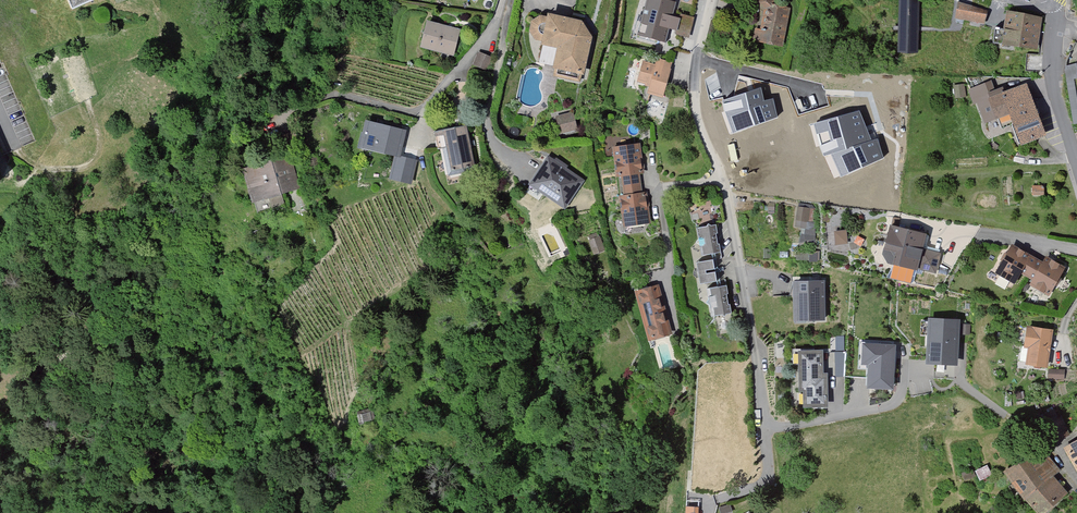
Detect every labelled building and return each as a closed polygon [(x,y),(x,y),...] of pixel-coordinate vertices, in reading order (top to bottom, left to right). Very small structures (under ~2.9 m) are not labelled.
[(72,9),(94,0),(68,0),(72,9)] [(676,0),(645,0),(636,33),(666,41),(670,27),(677,29),(681,16),(672,14),(676,0)] [(772,0),(760,0),(758,2),(767,11),(764,31),(758,30),(754,41),(785,48),(792,11),(777,5),(772,0)] [(898,51),(917,51),(919,0),(900,0),(898,51)] [(987,10),(960,5),(958,17),(984,23),(987,10)] [(583,21),(552,13),(550,19),(541,17),(535,20),(533,30),(536,37),(546,39),(545,43),(560,47),(556,66),(583,72),(592,33),(583,21)] [(1041,18),(1010,13),(1008,29),(999,27),(996,41),(1036,48),(1041,18)] [(457,32),(429,22),(421,47),(449,56),(457,32)] [(489,59),(480,56),(477,67),(486,70),(489,59)] [(658,67),(646,63),(640,82),(653,86),(651,95),(662,98),(673,66),(659,62),(658,67)] [(993,83),(972,91),(984,122),(1011,112),(1023,142),(1044,133),(1025,86),(1009,93),(1007,88),(997,93),(993,83)] [(965,86),(956,87),(957,99),(966,98),(965,86)] [(761,88),(722,100),(724,113),(734,133),(777,118),(774,98),(764,100),(761,88)] [(860,111),(815,123),(819,147),(825,157),(831,154),(841,177),(884,158),(878,139),(872,140),(860,111)] [(576,116),(561,117),(562,135),(577,134),(576,116)] [(407,130),(366,121),(360,147),(396,156),(401,157),(407,130)] [(467,128),(447,131),(454,169),(473,166),(467,128)] [(640,145),(616,148),(618,170),(625,170),(627,195),(622,195),(625,226),(650,223),(647,194),(642,195),(639,170),(643,169),(640,145)] [(401,157),(396,156),(391,180),(410,183),(415,160),(401,157)] [(286,158),(246,170),(255,201),(296,188),(286,158)] [(581,182),(549,159),(532,183),(564,205),(581,182)] [(808,208),(797,206),(792,226),(810,231),(813,221),(805,219),(808,208)] [(715,225),(700,228),(704,254),(720,252),(715,225)] [(851,226),(838,227),(839,242),(852,241),(851,226)] [(925,235),(893,227),(887,249),(899,252),(897,262),(936,272),(940,254),(922,250),(925,235)] [(586,234),(593,255),(605,251),(598,230),(586,234)] [(1043,266),(1015,247),(998,273),(1014,283),(1022,272),(1035,280),(1032,285),(1049,296),(1066,270),(1048,258),(1043,266)] [(714,260),(699,263),(702,283),(718,280),(714,260)] [(827,281),(797,280),(795,320),(826,321),(827,281)] [(726,286),(710,288),(714,314),(731,311),(726,286)] [(671,333),(658,287),(638,292),(651,338),(671,333)] [(963,321),(927,319),(925,364),(961,366),(963,321)] [(1057,326),(1030,322),(1026,344),(1031,344),(1029,360),(1051,365),(1057,326)] [(841,336),(832,335),(831,373),(840,373),(841,336)] [(898,344),(866,342),(864,366),(869,366),(868,386),(895,388),(898,344)] [(822,352),(795,351),(795,364),(800,364),(800,390),(806,390),(806,404),(828,405),(828,374),(821,374),(822,352)] [(1051,367),(1048,379),(1066,378),(1065,367),(1051,367)] [(1046,421),(1059,416),(1056,409),(1043,414),(1046,421)] [(1063,420),(1050,425),(1054,438),(1068,434),(1063,420)] [(1069,449),(1076,463),(1076,444),(1069,449)] [(1062,494),(1030,457),(1009,475),(1041,512),(1062,494)] [(993,470),(987,462),(978,469),(983,479),(993,470)] [(720,505),(723,512),(725,512),(733,510),(730,501),(720,505)]
